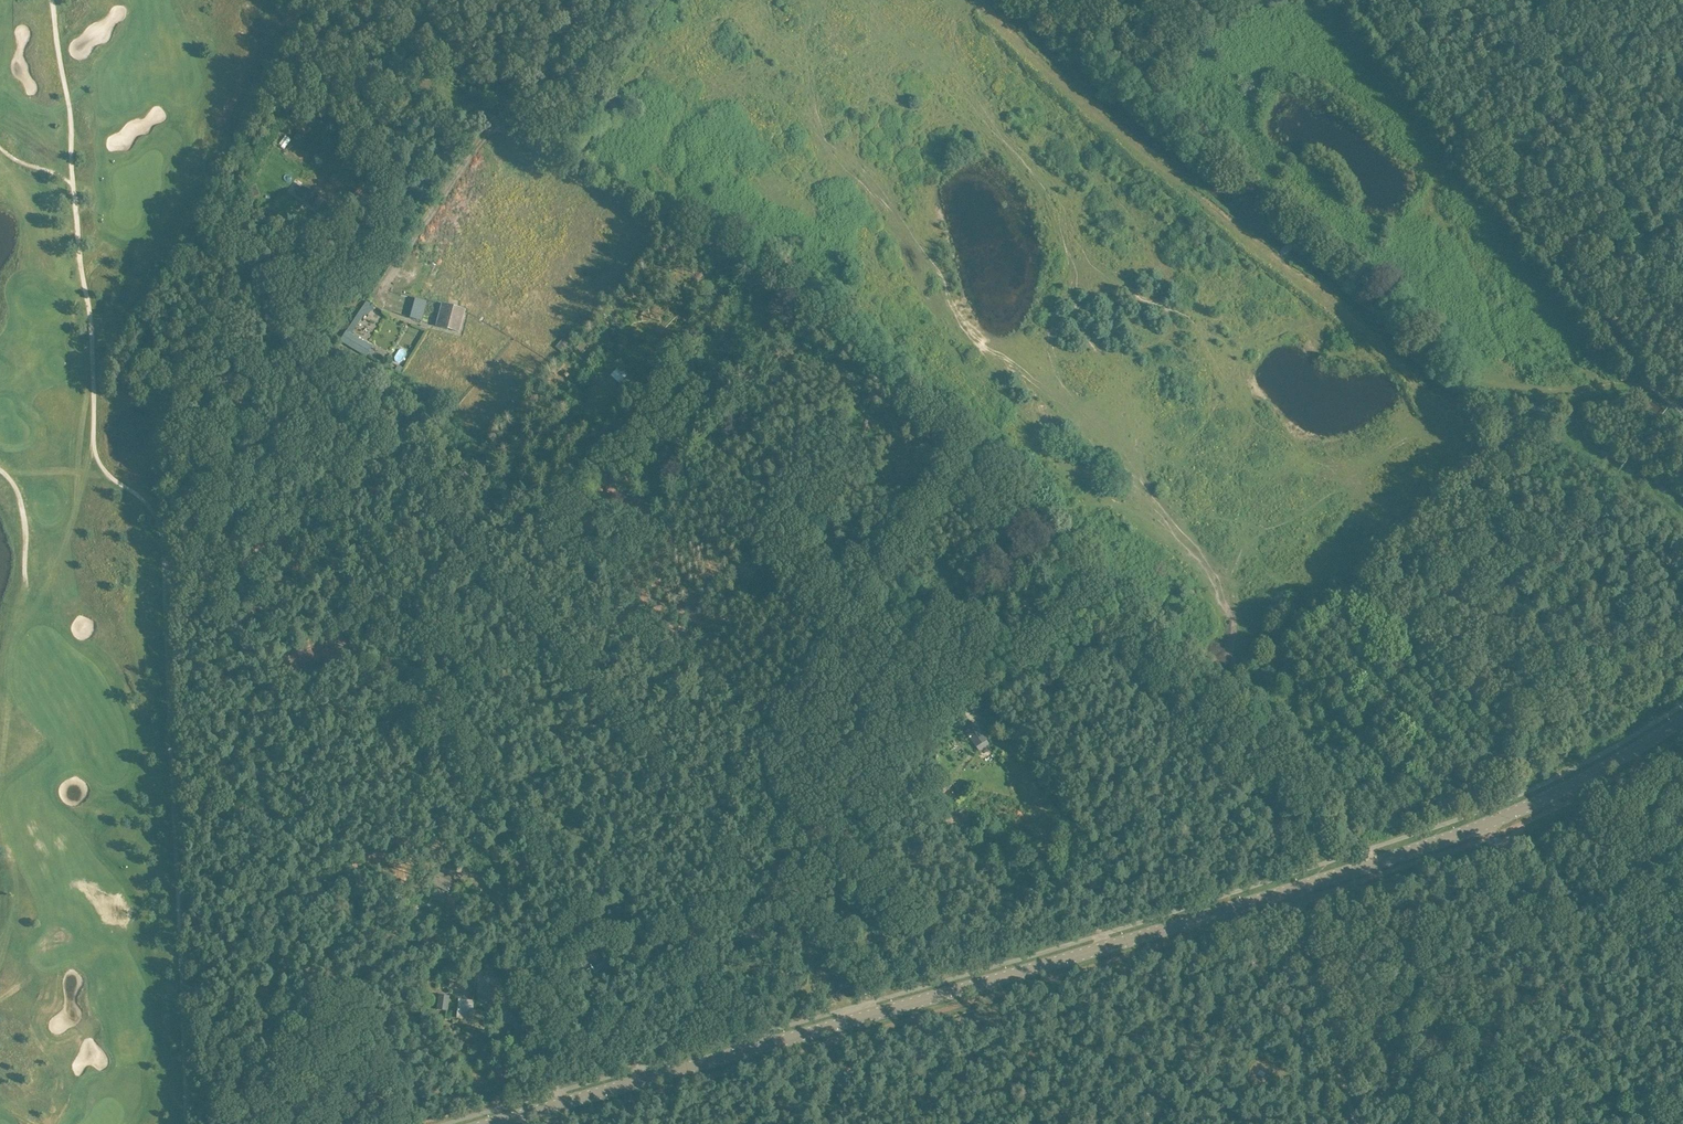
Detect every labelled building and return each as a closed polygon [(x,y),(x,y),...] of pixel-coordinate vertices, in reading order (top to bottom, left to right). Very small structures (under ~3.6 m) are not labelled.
[(1480,13),(1490,9),(1487,0),(1475,0),(1480,13)] [(294,138),(300,143),(306,134),(301,130),(294,138)] [(318,197),(306,188),(299,197),(311,206),(318,197)] [(291,218),(286,224),(293,229),(298,223),(291,218)] [(262,232),(259,237),(263,240),(267,235),(262,232)] [(417,298),(411,317),(423,321),(429,301),(417,298)] [(465,310),(442,304),(439,314),(436,326),(459,332),(465,310)] [(371,346),(351,334),(350,334),(354,326),(350,324),(339,340),(366,356),(371,346)] [(563,352),(570,344),(565,339),(558,347),(563,352)] [(620,374),(616,370),(612,375),(620,383),(627,376),(622,371),(620,374)] [(666,439),(661,445),(668,451),(673,444),(666,439)] [(484,458),(491,466),(496,460),(490,453),(484,458)] [(283,456),(279,459),(283,465),(288,461),(283,456)] [(851,520),(844,514),(839,522),(846,527),(851,520)] [(750,559),(746,564),(755,572),(759,567),(750,559)] [(344,575),(336,572),(334,578),(342,580),(344,575)] [(1091,663),(1081,652),(1080,654),(1078,652),(1075,655),(1086,667),(1091,663)] [(1073,722),(1065,727),(1068,732),(1066,733),(1067,734),(1068,733),(1070,737),(1066,740),(1068,745),(1086,735),(1083,730),(1078,733),(1073,722)] [(970,737),(970,738),(971,738),(975,744),(985,738),(975,723),(965,729),(970,737)] [(376,724),(375,736),(385,738),(387,725),(376,724)] [(475,743),(483,750),(489,743),(480,736),(475,743)] [(933,769),(924,770),(926,780),(935,779),(933,769)] [(786,829),(795,822),(786,812),(778,820),(786,829)] [(1257,823),(1257,816),(1241,818),(1242,825),(1257,823)] [(450,884),(434,877),(430,887),(446,894),(450,884)] [(836,906),(841,914),(854,905),(849,897),(836,906)] [(731,926),(738,922),(733,914),(726,918),(731,926)] [(610,951),(603,954),(610,966),(616,963),(610,951)] [(604,957),(590,965),(594,973),(608,965),(604,957)] [(467,969),(466,983),(475,984),(476,970),(467,969)] [(439,995),(436,1010),(448,1011),(450,996),(439,995)] [(471,1019),(473,1002),(459,1000),(458,1009),(457,1009),(457,1012),(458,1012),(457,1018),(471,1019)] [(1585,1071),(1579,1073),(1582,1082),(1589,1080),(1585,1071)]
